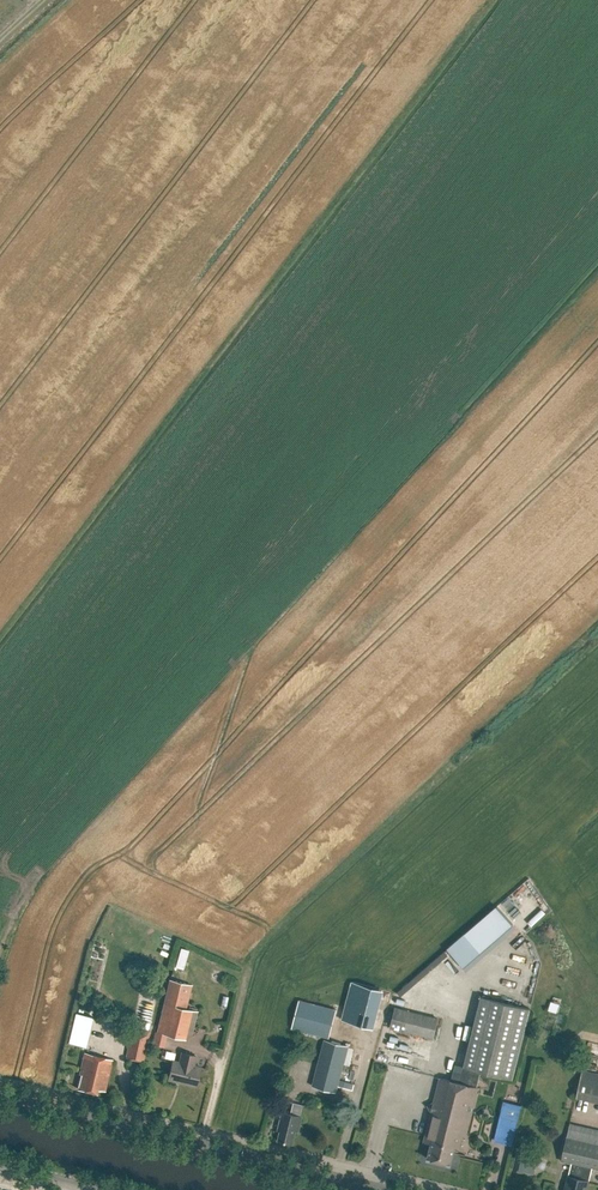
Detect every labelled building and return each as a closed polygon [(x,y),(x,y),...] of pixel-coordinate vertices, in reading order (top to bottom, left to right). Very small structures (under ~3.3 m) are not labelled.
[(501,904),(469,932),(485,951),(517,923),(501,904)] [(184,947),(178,966),(185,968),(191,949),(184,947)] [(191,984),(169,978),(156,1031),(155,1031),(152,1044),(164,1047),(167,1034),(185,1038),(192,1037),(198,1010),(185,1007),(191,984)] [(373,1027),(383,989),(352,981),(342,1019),(373,1027)] [(431,1144),(427,1158),(450,1164),(455,1147),(460,1148),(463,1135),(466,1136),(478,1087),(477,1087),(481,1071),(512,1079),(530,1008),(481,996),(464,1066),(463,1066),(459,1082),(440,1077),(434,1101),(433,1101),(434,1102),(428,1105),(433,1115),(429,1118),(429,1119),(424,1142),(431,1144)] [(337,1009),(299,999),(291,1028),(329,1038),(337,1009)] [(389,1027),(433,1038),(439,1017),(394,1006),(389,1027)] [(72,1042),(87,1046),(93,1020),(77,1017),(72,1042)] [(143,1062),(150,1030),(132,1026),(125,1058),(143,1062)] [(348,1045),(324,1039),(311,1085),(336,1092),(348,1045)] [(201,1067),(195,1066),(197,1054),(182,1051),(180,1062),(173,1060),(168,1079),(196,1086),(201,1067)] [(81,1074),(77,1088),(97,1093),(98,1089),(105,1091),(113,1059),(84,1052),(79,1074),(81,1074)] [(577,1097),(597,1101),(597,1073),(583,1070),(577,1097)] [(500,1116),(518,1120),(522,1105),(504,1101),(500,1116)] [(302,1116),(301,1116),(303,1105),(293,1102),(291,1113),(283,1111),(279,1127),(281,1127),(278,1140),(292,1143),(296,1131),(298,1131),(302,1116)] [(569,1125),(567,1137),(561,1161),(571,1163),(564,1189),(586,1189),(588,1182),(589,1182),(592,1168),(597,1169),(597,1131),(569,1125)] [(521,1170),(525,1152),(517,1151),(513,1169),(521,1170)] [(525,1154),(523,1171),(536,1173),(538,1155),(525,1154)]
